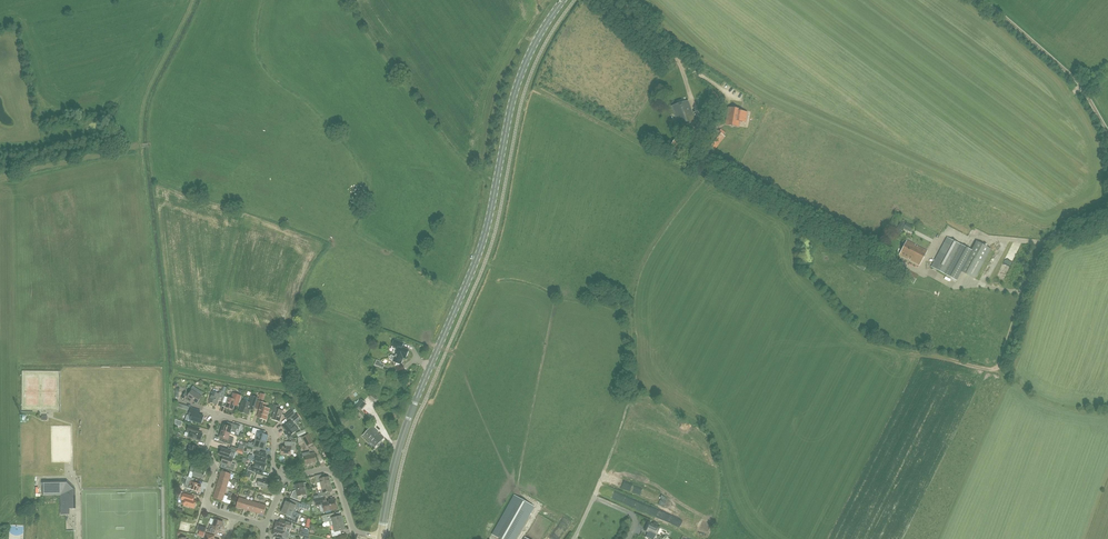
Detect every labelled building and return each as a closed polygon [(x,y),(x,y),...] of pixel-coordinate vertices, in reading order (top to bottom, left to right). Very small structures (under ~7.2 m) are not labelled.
[(672,106),(679,127),(695,121),(688,100),(672,106)] [(741,109),(729,107),(726,123),(738,125),(739,120),(744,121),(746,111),(740,110),(741,109)] [(711,111),(708,116),(719,121),(721,116),(711,111)] [(709,141),(708,140),(706,143),(714,149),(724,136),(717,130),(714,133),(715,134),(709,141)] [(671,145),(681,152),(686,143),(676,137),(671,145)] [(905,224),(901,222),(894,233),(899,235),(905,224)] [(903,228),(910,232),(914,226),(906,222),(903,228)] [(949,276),(965,247),(947,237),(931,266),(949,276)] [(919,265),(927,251),(906,240),(899,254),(919,265)] [(975,278),(990,249),(977,241),(961,271),(975,278)] [(1012,251),(1007,262),(1014,265),(1019,254),(1012,251)] [(867,265),(860,262),(858,260),(856,264),(858,265),(857,267),(864,270),(867,265)] [(903,278),(913,284),(918,275),(908,269),(903,278)] [(396,353),(406,357),(408,350),(402,347),(403,343),(395,340),(391,348),(397,350),(396,353)] [(393,361),(400,364),(403,357),(405,358),(406,357),(396,353),(395,356),(391,355),(389,359),(393,361)] [(201,397),(200,396),(202,392),(193,386),(190,390),(191,391),(189,394),(186,392),(182,398),(188,402),(190,399),(197,403),(201,397)] [(222,391),(221,394),(212,392),(209,402),(216,404),(219,397),(223,398),(225,392),(222,391)] [(238,406),(241,396),(234,393),(232,399),(229,398),(226,407),(233,409),(234,405),(238,406)] [(249,410),(253,411),(257,398),(251,396),(249,402),(248,402),(249,399),(248,398),(246,397),(245,398),(244,401),(243,401),(240,411),(248,414),(249,410)] [(355,407),(360,410),(366,403),(361,399),(355,407)] [(258,401),(256,408),(260,410),(258,417),(266,420),(269,409),(265,408),(266,404),(258,401)] [(278,409),(279,406),(274,404),(272,412),(274,412),(272,419),(279,421),(283,411),(278,409)] [(192,423),(193,421),(201,423),(202,423),(201,423),(203,417),(204,416),(196,414),(197,410),(191,408),(189,415),(188,415),(187,415),(186,420),(186,421),(192,423)] [(292,410),(284,416),(287,420),(295,414),(292,410)] [(293,422),(294,421),(299,417),(296,413),(290,419),(291,420),(282,428),(286,432),(285,434),(288,438),(299,429),(293,422)] [(237,433),(236,432),(237,429),(239,430),(240,426),(232,423),(231,427),(224,425),(222,425),(221,430),(222,430),(222,431),(230,434),(235,435),(236,435),(237,433)] [(187,436),(190,437),(190,438),(200,441),(202,433),(195,431),(196,427),(189,425),(187,432),(188,432),(187,436)] [(374,447),(375,447),(384,438),(380,434),(379,435),(378,433),(378,432),(372,426),(363,435),(371,444),(372,442),(376,446),(374,447)] [(252,438),(256,439),(266,442),(268,436),(260,433),(261,430),(253,427),(251,433),(255,434),(254,435),(253,435),(252,438)] [(230,434),(222,431),(220,438),(227,440),(226,443),(232,445),(234,438),(229,437),(230,434)] [(302,437),(307,447),(314,443),(308,434),(302,437)] [(264,449),(266,442),(256,439),(255,443),(252,442),(252,443),(249,442),(247,447),(253,449),(255,450),(256,447),(264,449)] [(281,454),(291,455),(291,450),(296,450),(296,441),(292,441),(292,442),(289,442),(289,446),(281,446),(281,454)] [(190,444),(188,451),(184,450),(182,457),(190,459),(190,458),(195,459),(197,452),(199,447),(190,444)] [(220,455),(223,456),(233,459),(235,453),(236,450),(230,448),(229,451),(222,448),(220,455)] [(256,461),(257,462),(265,464),(267,458),(265,457),(266,454),(255,450),(253,449),(252,453),(253,454),(252,457),(257,458),(256,461)] [(315,452),(310,453),(309,452),(302,453),(303,457),(304,456),(306,465),(317,462),(315,452)] [(233,459),(223,456),(221,463),(228,465),(227,468),(234,470),(236,465),(232,463),(233,459)] [(266,464),(265,464),(257,462),(256,465),(251,463),(250,466),(249,466),(248,470),(262,474),(263,471),(264,471),(266,464)] [(202,467),(197,465),(192,464),(190,471),(194,472),(193,475),(203,479),(206,471),(201,470),(202,467)] [(222,471),(220,478),(229,481),(231,474),(222,471)] [(263,479),(264,476),(257,474),(255,480),(258,482),(257,486),(267,489),(270,481),(263,479)] [(321,486),(330,484),(329,477),(322,478),(321,474),(315,476),(316,483),(317,483),(317,484),(317,486),(318,487),(321,486)] [(186,483),(184,487),(188,488),(189,488),(199,491),(201,485),(193,482),(194,479),(188,477),(185,476),(184,478),(187,479),(186,483)] [(227,487),(229,481),(220,478),(217,484),(227,487)] [(43,480),(43,495),(60,495),(61,515),(69,514),(69,508),(75,508),(75,488),(67,480),(43,480)] [(295,485),(296,490),(293,491),(291,497),(300,501),(302,496),(302,495),(306,494),(303,483),(295,485)] [(217,484),(215,491),(225,494),(227,487),(217,484)] [(321,486),(322,489),(317,490),(319,498),(325,496),(326,496),(326,492),(332,491),(330,484),(321,486)] [(223,501),(225,494),(215,491),(213,498),(223,501)] [(196,501),(194,500),(195,497),(183,493),(181,499),(183,500),(182,504),(184,504),(184,505),(194,508),(195,505),(196,505),(197,503),(196,502),(196,501)] [(500,538),(516,538),(535,506),(514,494),(491,534),(500,538)] [(326,501),(325,496),(319,498),(314,499),(315,506),(322,504),(324,511),(337,508),(335,499),(326,501)] [(236,507),(243,509),(246,499),(239,497),(236,507)] [(253,501),(246,499),(243,509),(250,511),(253,501)] [(250,511),(257,513),(260,503),(253,501),(250,511)] [(302,502),(302,504),(294,501),(293,504),(286,501),(284,507),(296,512),(297,509),(299,510),(300,507),(309,509),(310,506),(302,502)] [(266,505),(260,503),(257,513),(264,515),(266,505)] [(294,515),(296,512),(284,507),(281,513),(292,517),(291,521),(297,523),(298,520),(295,519),(296,516),(294,515)] [(333,525),(343,523),(342,516),(335,517),(334,513),(323,516),(325,522),(329,521),(330,526),(333,525)] [(211,524),(213,525),(213,526),(210,525),(208,532),(216,534),(217,530),(220,531),(222,527),(223,527),(224,524),(223,523),(223,522),(211,518),(210,522),(210,523),(211,524)] [(276,523),(275,529),(285,532),(289,532),(289,533),(292,523),(281,520),(280,523),(276,523)] [(652,524),(648,522),(644,530),(648,531),(649,530),(657,534),(660,527),(657,526),(658,524),(654,522),(652,524)] [(343,523),(333,525),(334,530),(331,531),(332,537),(339,535),(338,531),(345,530),(343,523)] [(285,532),(275,529),(273,535),(280,537),(279,538),(287,538),(288,537),(289,536),(290,534),(289,532),(285,532)]
